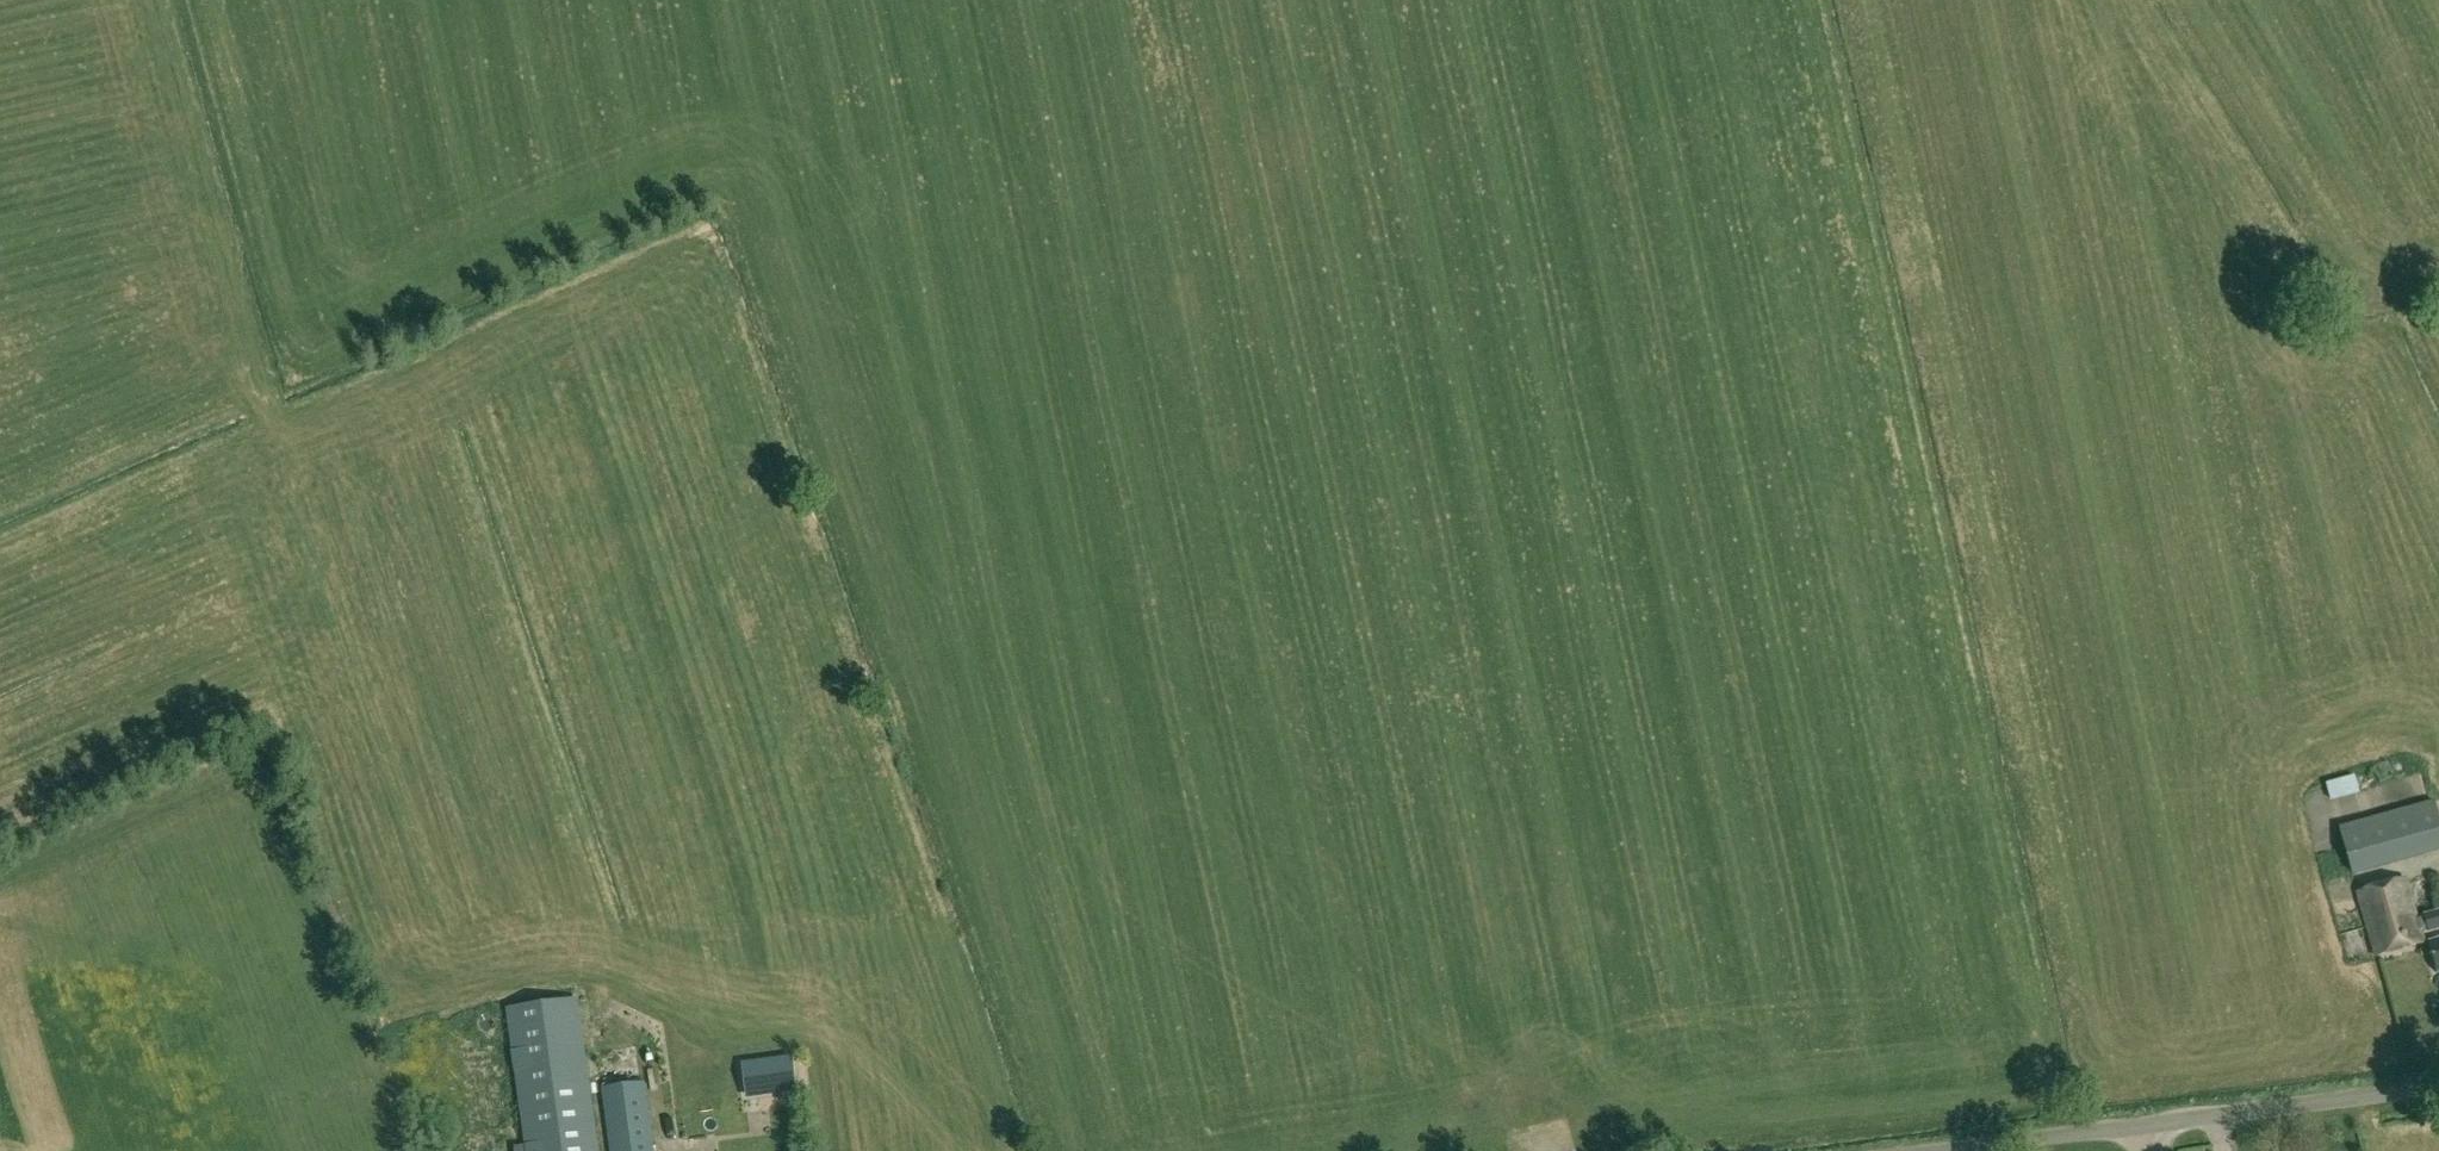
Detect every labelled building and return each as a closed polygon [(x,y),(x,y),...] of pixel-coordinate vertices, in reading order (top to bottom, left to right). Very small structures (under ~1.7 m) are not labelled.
[(2438,851),(2438,816),(2435,800),(2338,827),(2352,876),(2438,851)] [(2359,892),(2377,956),(2424,943),(2421,931),(2417,920),(2406,879),(2359,892)] [(2417,920),(2421,931),(2428,929),(2429,932),(2438,929),(2438,901),(2434,903),(2436,912),(2424,916),(2425,918),(2417,920)] [(2438,972),(2438,939),(2429,941),(2438,972)] [(578,997),(509,1007),(529,1150),(599,1150),(578,997)] [(744,1060),(748,1095),(796,1090),(792,1054),(744,1060)] [(604,1087),(613,1150),(654,1150),(645,1081),(604,1087)]
